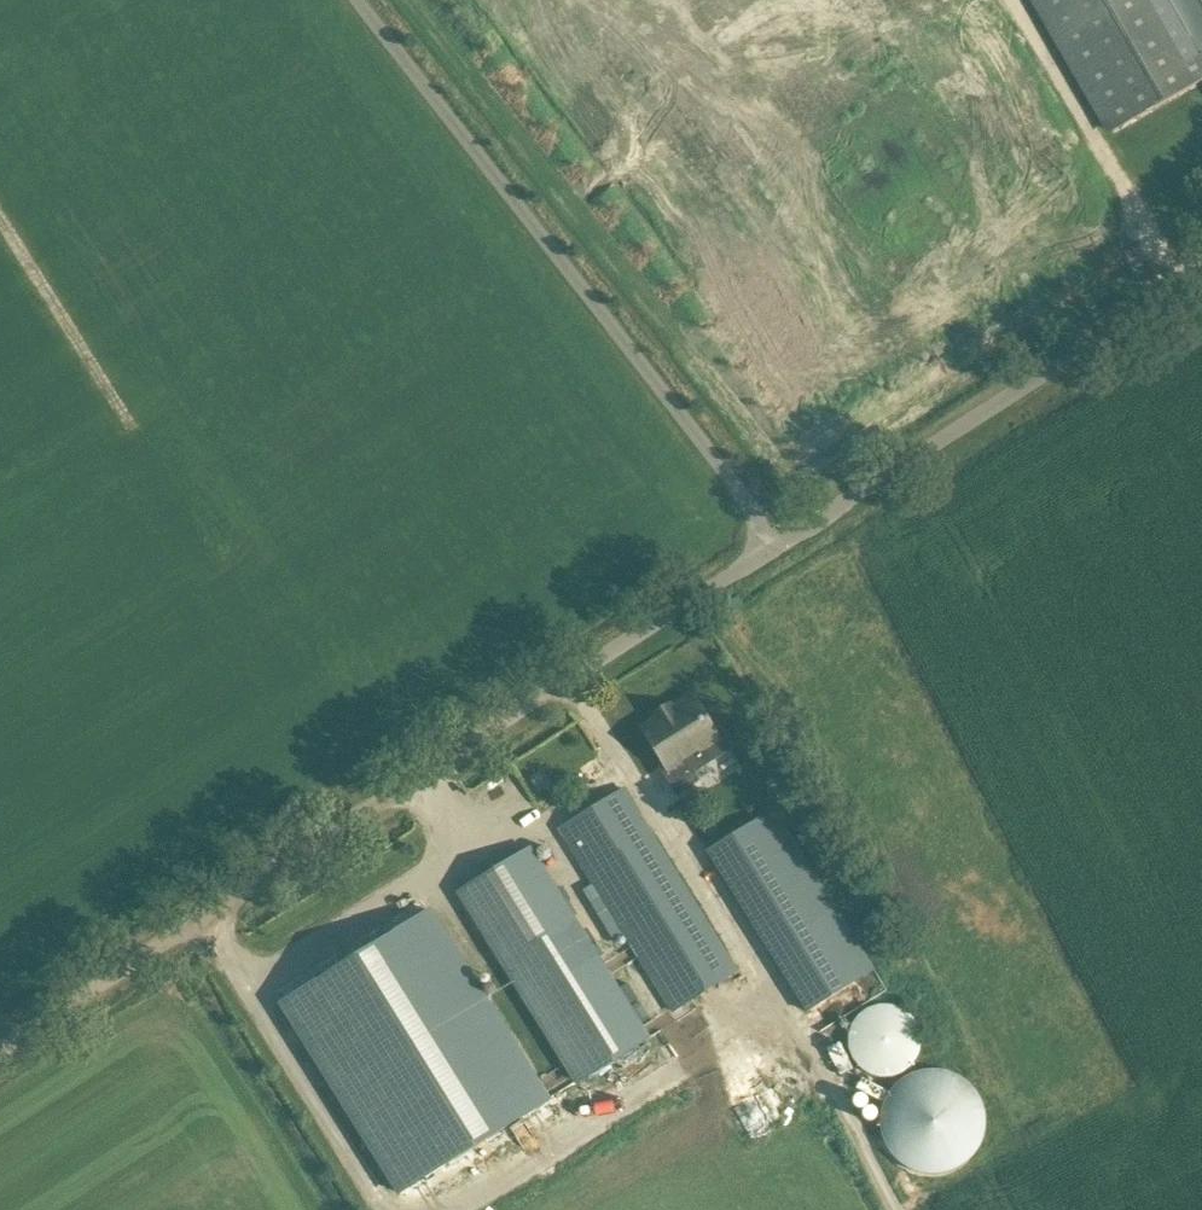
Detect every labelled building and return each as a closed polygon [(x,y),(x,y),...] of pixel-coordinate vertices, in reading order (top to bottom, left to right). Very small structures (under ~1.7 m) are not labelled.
[(1147,0),(1037,0),(1113,132),(1201,80),(1201,62),(1188,70),(1147,0)] [(1188,70),(1201,62),(1201,0),(1147,0),(1188,70)] [(1184,142),(1193,160),(1201,155),(1201,132),(1184,142)] [(662,716),(643,728),(668,769),(662,773),(675,794),(697,780),(692,773),(734,747),(721,725),(713,730),(692,697),(672,709),(669,705),(659,711),(662,716)] [(738,971),(637,809),(624,789),(561,828),(675,1011),(738,971)] [(792,842),(773,811),(706,853),(724,883),(792,842)] [(460,890),(579,1082),(646,1040),(528,849),(512,858),(501,861),(492,865),(483,872),(477,880),(460,890)] [(300,991),(282,1002),(400,1193),(547,1101),(429,911),(411,922),(401,924),(391,929),(383,935),(377,943),(335,969),(328,970),(325,971),(315,976),(306,982),(300,991)] [(872,974),(834,911),(766,952),(804,1015),(872,974)] [(894,1006),(885,1005),(880,1005),(873,1007),(869,1009),(864,1011),(860,1014),(853,1024),(849,1035),(848,1042),(849,1046),(850,1053),(853,1059),(856,1064),(861,1069),(867,1073),(874,1076),(881,1078),(888,1078),(897,1076),(903,1073),(910,1067),(917,1058),(920,1050),(921,1042),(921,1035),(918,1027),(915,1021),(911,1015),(903,1010),(894,1006)] [(544,1077),(555,1093),(576,1078),(564,1062),(544,1077)] [(878,1113),(877,1120),(877,1132),(879,1142),(884,1156),(891,1165),(900,1172),(906,1175),(918,1180),(933,1184),(946,1180),(958,1174),(972,1163),(980,1150),(985,1133),(984,1118),(979,1105),(972,1094),(962,1086),(958,1083),(951,1080),(947,1078),(940,1077),(935,1076),(929,1075),(922,1076),(916,1077),(910,1079),(902,1083),(898,1086),(894,1089),(889,1094),(885,1102),(881,1108),(878,1113)]
